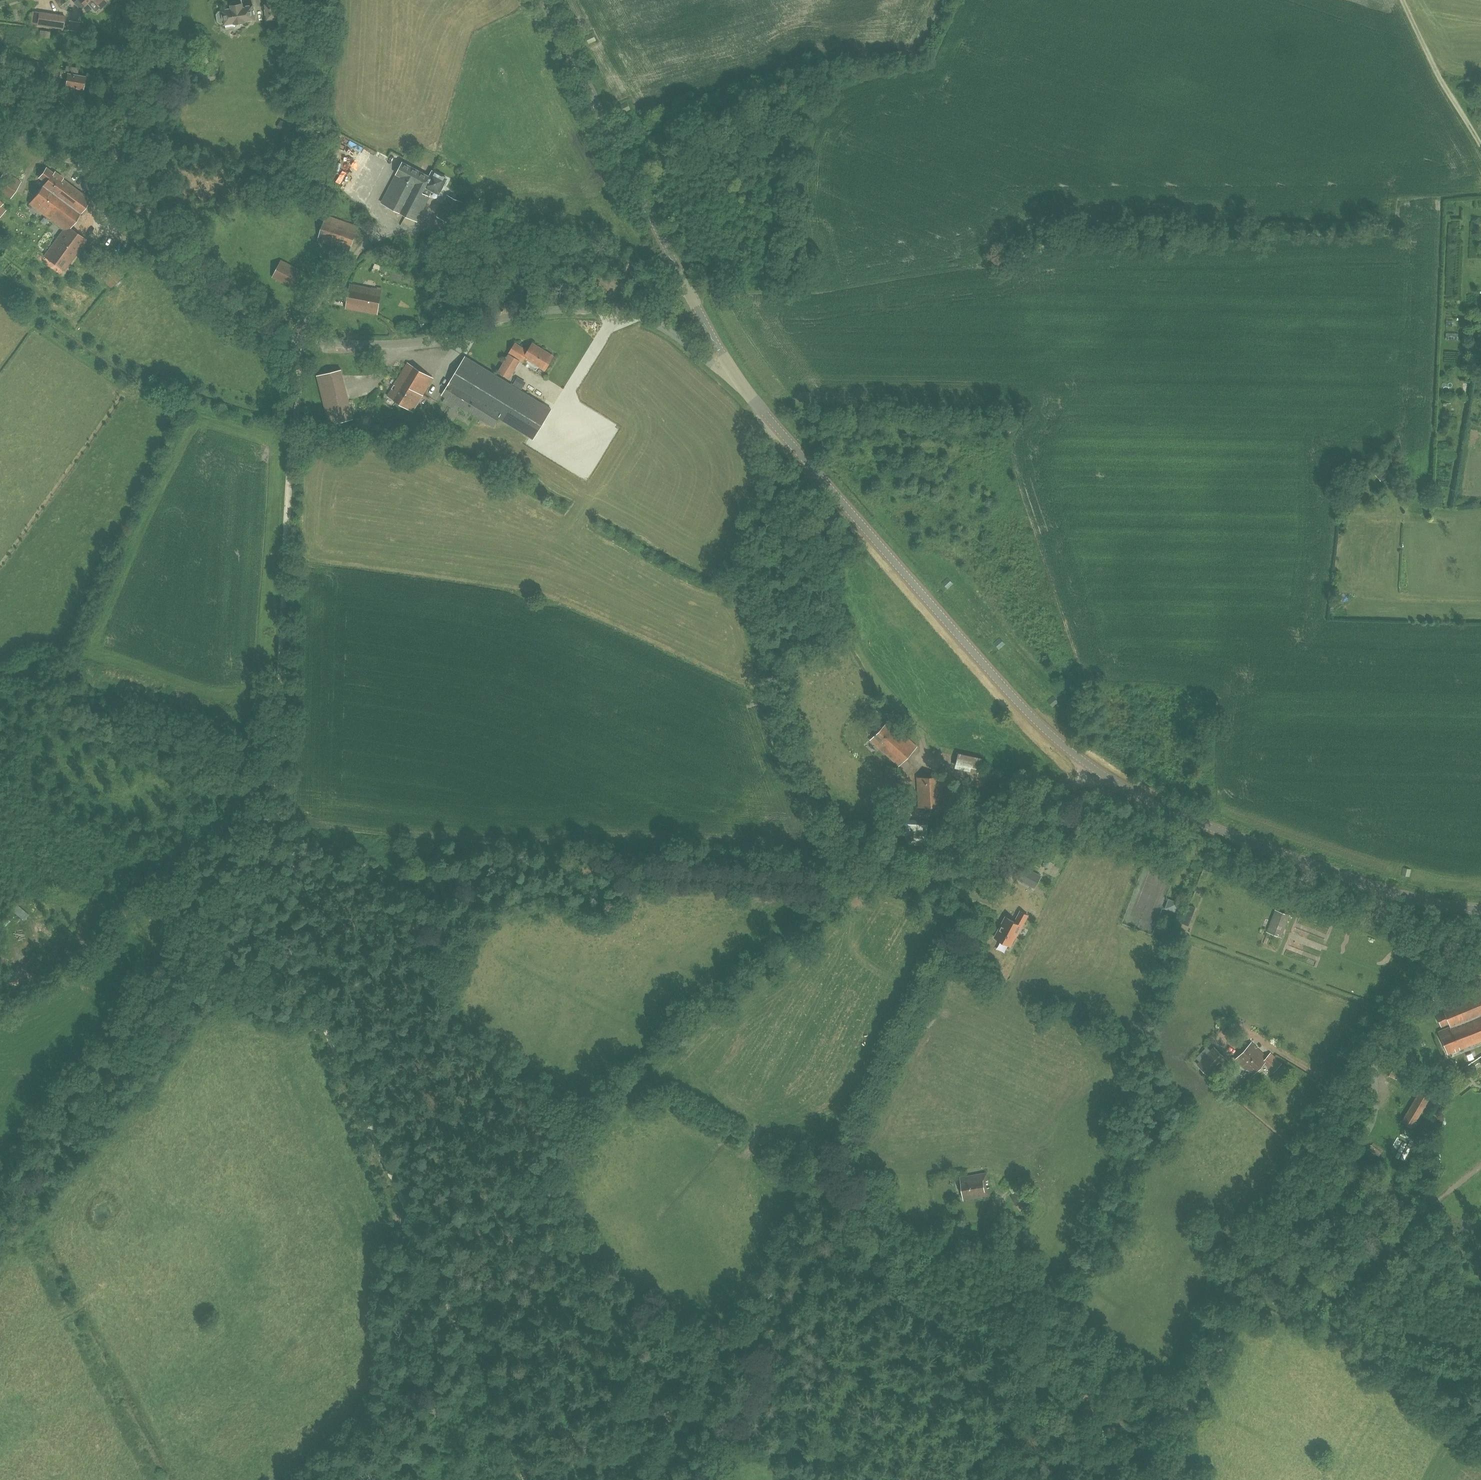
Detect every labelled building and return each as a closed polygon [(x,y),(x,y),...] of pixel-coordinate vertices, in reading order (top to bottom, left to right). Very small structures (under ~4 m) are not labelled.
[(74,3),(79,9),(89,0),(76,0),(74,3)] [(264,2),(267,21),(277,19),(274,1),(264,2)] [(231,5),(231,8),(221,9),(221,11),(219,11),(217,14),(218,21),(221,22),(224,22),(224,24),(255,19),(253,4),(243,5),(243,3),(231,5)] [(64,15),(39,12),(37,23),(63,27),(64,15)] [(80,22),(69,20),(68,30),(78,31),(80,22)] [(593,33),(585,36),(588,44),(596,41),(593,33)] [(42,73),(44,63),(27,60),(25,70),(42,73)] [(65,70),(55,69),(53,75),(60,77),(68,78),(66,85),(83,88),(85,75),(77,74),(79,68),(66,66),(65,70)] [(626,102),(619,106),(623,113),(630,109),(626,102)] [(281,119),(277,128),(285,132),(286,131),(289,132),(292,125),(289,124),(281,119)] [(382,202),(407,215),(419,193),(422,194),(423,192),(422,192),(425,187),(418,183),(420,180),(426,183),(432,171),(429,176),(403,163),(402,163),(399,162),(396,168),(399,170),(382,202)] [(90,200),(46,168),(40,177),(45,181),(29,202),(64,228),(68,231),(70,227),(90,200)] [(0,177),(0,191),(11,198),(22,181),(4,170),(0,177)] [(447,178),(432,171),(426,183),(420,180),(418,183),(425,187),(422,192),(423,192),(422,194),(419,193),(407,215),(417,220),(430,196),(429,195),(431,189),(439,193),(443,186),(445,185),(447,181),(446,179),(447,178)] [(437,216),(452,224),(462,201),(447,194),(437,216)] [(358,227),(326,216),(318,240),(350,251),(358,227)] [(476,224),(473,232),(485,235),(487,228),(476,224)] [(64,228),(44,256),(64,271),(87,240),(70,227),(68,231),(64,228)] [(281,259),(272,277),(294,289),(304,271),(281,259)] [(346,308),(377,314),(382,289),(351,283),(346,308)] [(515,343),(510,352),(498,371),(509,379),(521,359),(523,360),(525,356),(545,369),(553,356),(532,343),(528,350),(515,343)] [(465,356),(442,394),(493,425),(499,417),(533,438),(551,408),(465,356)] [(412,410),(432,377),(408,363),(388,396),(412,410)] [(353,418),(341,369),(317,375),(329,424),(353,418)] [(947,578),(941,583),(947,589),(953,584),(947,578)] [(999,638),(993,643),(999,650),(1005,644),(999,638)] [(1053,696),(1047,701),(1053,708),(1059,702),(1053,696)] [(888,720),(871,739),(899,765),(916,746),(888,720)] [(942,776),(917,777),(919,806),(944,805),(942,776)] [(1040,875),(1033,872),(1020,865),(1014,876),(1034,887),(1040,875)] [(1411,868),(1403,866),(1401,874),(1409,876),(1411,868)] [(1181,923),(1188,926),(1195,907),(1188,905),(1181,923)] [(1275,909),(1266,931),(1281,937),(1290,914),(1275,909)] [(1006,917),(995,937),(1010,945),(1011,943),(1012,944),(1016,938),(1014,937),(1016,934),(1017,934),(1028,915),(1020,911),(1015,921),(1006,917)] [(1448,1023),(1450,1026),(1439,1031),(1448,1054),(1480,1040),(1480,992),(1480,990),(1441,1006),(1443,1011),(1436,1014),(1441,1026),(1448,1023)] [(1251,1042),(1236,1058),(1252,1074),(1268,1058),(1251,1042)] [(1209,1075),(1226,1058),(1214,1047),(1197,1064),(1209,1075)] [(1402,1121),(1412,1127),(1429,1098),(1419,1091),(1402,1121)] [(986,1173),(961,1177),(964,1199),(990,1195),(989,1187),(985,1187),(984,1181),(987,1180),(986,1173)] [(1016,1183),(1008,1189),(1012,1193),(1020,1188),(1016,1183)] [(1075,1396),(1087,1402),(1095,1386),(1083,1380),(1075,1396)]
